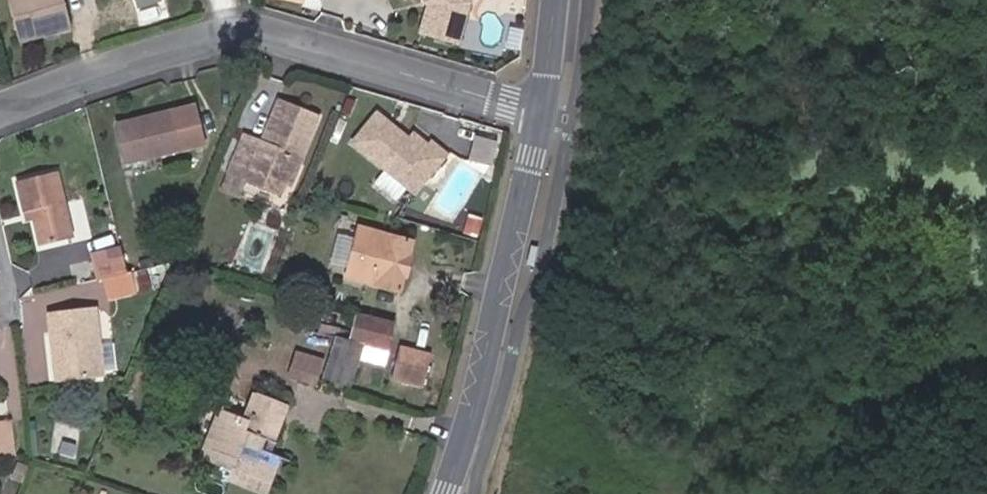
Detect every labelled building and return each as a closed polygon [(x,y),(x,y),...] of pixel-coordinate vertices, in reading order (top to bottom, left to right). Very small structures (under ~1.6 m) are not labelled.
[(73,27),(66,0),(11,0),(22,42),(73,27)] [(438,3),(433,5),(424,34),(458,45),(470,5),(468,2),(472,0),(437,0),(438,3)] [(280,192),(295,155),(299,157),(318,113),(280,98),(263,142),(244,133),(229,171),(280,192)] [(215,138),(207,102),(129,121),(137,156),(215,138)] [(406,147),(401,143),(405,138),(377,115),(353,145),(414,194),(445,156),(431,144),(427,149),(413,138),(406,147)] [(19,181),(25,212),(33,210),(35,220),(41,246),(74,238),(58,172),(19,181)] [(33,210),(25,212),(28,222),(35,220),(33,210)] [(414,242),(378,233),(358,227),(346,276),(366,282),(402,291),(405,277),(408,278),(414,256),(410,255),(414,242)] [(129,243),(99,251),(106,280),(137,273),(129,243)] [(132,275),(106,280),(110,302),(142,294),(137,273),(132,275)] [(103,379),(98,329),(96,306),(49,311),(58,383),(103,379)] [(360,344),(386,351),(393,324),(357,314),(350,342),(360,344)] [(324,377),(348,384),(356,357),(360,344),(350,342),(337,338),(328,365),(324,377)] [(360,344),(356,357),(382,364),(386,351),(360,344)] [(429,352),(403,346),(395,376),(421,383),(429,352)] [(300,371),(324,377),(328,365),(305,357),(300,371)] [(255,394),(244,422),(218,412),(201,457),(234,470),(230,481),(263,493),(267,493),(279,461),(259,453),(266,437),(276,441),(289,406),(255,394)] [(11,456),(8,424),(0,425),(0,457),(11,456)]
